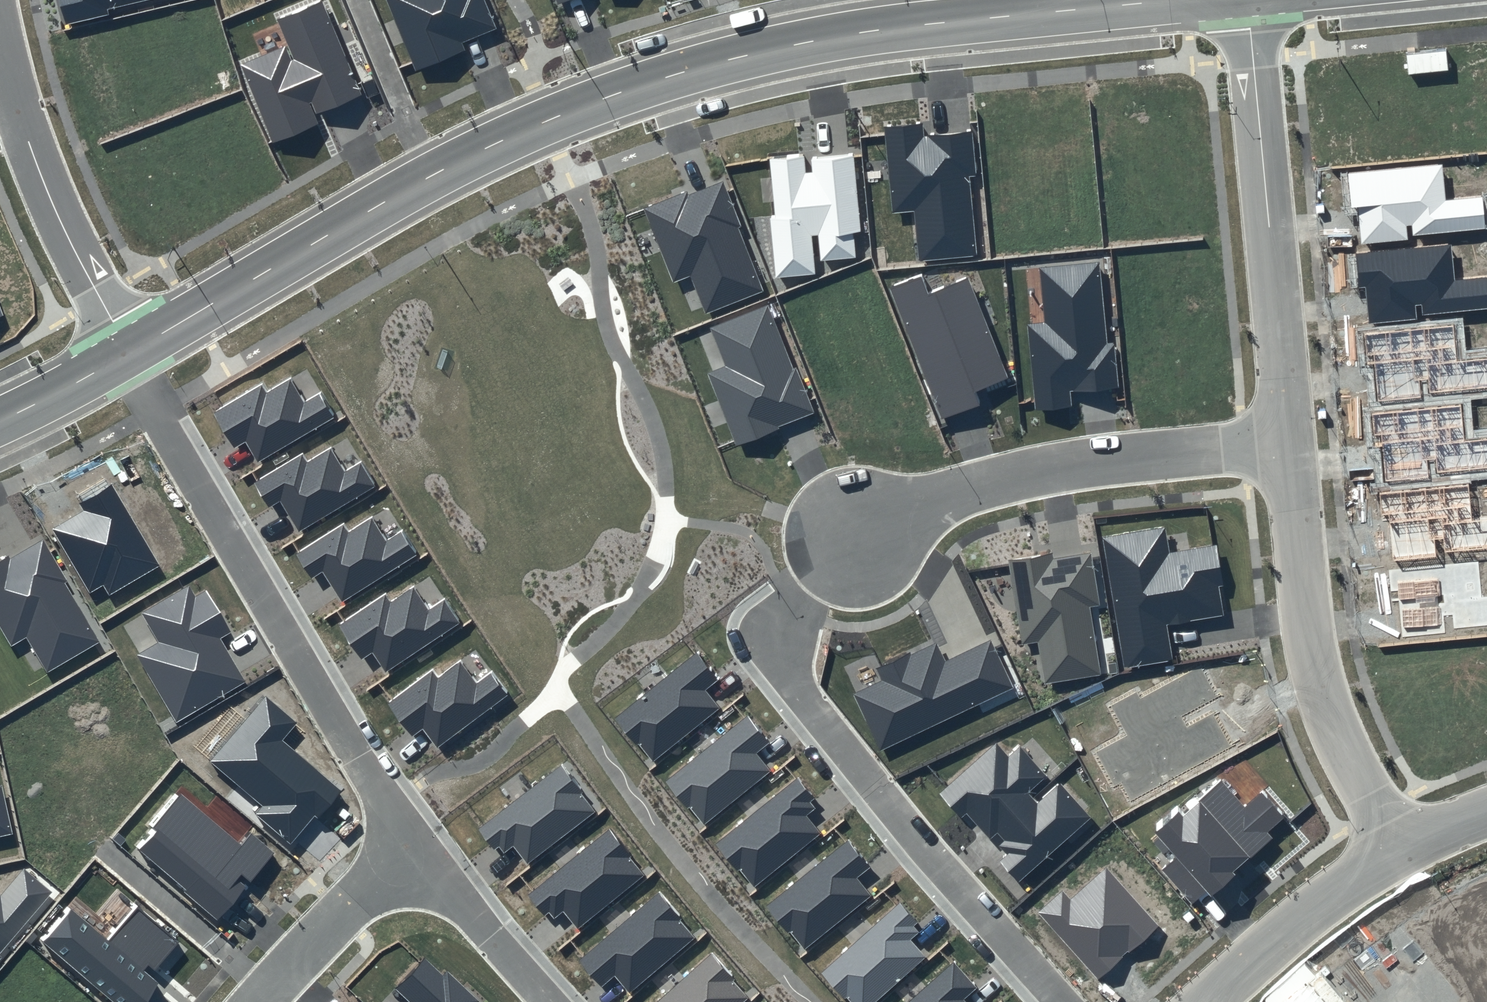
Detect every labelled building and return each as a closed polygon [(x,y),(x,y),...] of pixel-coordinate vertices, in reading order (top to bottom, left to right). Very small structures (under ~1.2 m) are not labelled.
[(66,24),(162,0),(61,0),(66,24)] [(241,65),(273,143),(318,123),(314,116),(363,94),(322,0),(321,0),(277,20),(287,45),(241,65)] [(415,71),(465,50),(462,41),(496,29),(484,0),(385,0),(415,71)] [(922,123),(884,127),(892,214),(914,212),(919,260),(977,255),(969,176),(976,176),(971,131),(923,137),(922,123)] [(804,157),(769,160),(775,218),(771,219),(776,278),(815,274),(811,237),(818,236),(820,261),(856,257),(853,232),(861,232),(853,153),(812,157),(813,172),(805,173),(804,157)] [(1442,164),(1348,174),(1351,208),(1358,208),(1361,242),(1486,228),(1483,197),(1446,200),(1442,164)] [(687,191),(643,209),(673,282),(691,276),(706,313),(766,290),(721,182),(688,195),(687,191)] [(1357,254),(1360,288),(1367,288),(1370,322),(1486,310),(1486,278),(1455,281),(1451,245),(1357,254)] [(1100,262),(1039,268),(1045,323),(1028,325),(1036,410),(1072,407),(1071,392),(1119,388),(1113,343),(1107,344),(1100,262)] [(920,276),(890,288),(943,419),(981,402),(977,392),(1009,378),(967,278),(927,295),(920,276)] [(726,366),(707,374),(736,446),(814,413),(769,305),(710,328),(726,366)] [(1364,335),(1367,369),(1374,369),(1377,403),(1486,391),(1486,359),(1462,361),(1458,325),(1364,335)] [(261,384),(213,413),(234,449),(245,442),(257,463),(336,417),(321,392),(305,402),(291,379),(267,393),(261,384)] [(1371,414),(1375,448),(1381,448),(1384,482),(1486,471),(1486,439),(1469,440),(1465,404),(1371,414)] [(303,453),(255,482),(276,518),(287,511),(299,532),(378,486),(363,461),(347,471),(333,448),(309,462),(303,453)] [(1381,493),(1384,527),(1391,527),(1394,561),(1486,551),(1486,518),(1478,519),(1475,483),(1381,493)] [(111,484),(79,503),(84,511),(53,530),(90,594),(103,585),(109,596),(159,566),(111,484)] [(345,522),(297,552),(320,587),(330,580),(343,601),(421,551),(405,527),(389,538),(374,515),(351,530),(345,522)] [(1164,527),(1102,537),(1124,668),(1174,660),(1166,625),(1226,615),(1214,546),(1168,553),(1164,527)] [(0,563),(0,628),(11,647),(25,638),(46,674),(101,641),(42,539),(0,563)] [(1052,553),(1007,560),(1021,645),(1037,642),(1044,684),(1101,675),(1090,609),(1100,607),(1091,553),(1053,559),(1052,553)] [(1388,569),(1391,604),(1398,604),(1401,638),(1486,628),(1486,596),(1485,596),(1482,560),(1388,569)] [(157,642),(136,655),(176,723),(246,682),(220,639),(231,633),(205,590),(195,597),(188,585),(142,613),(157,642)] [(386,594),(338,625),(361,660),(371,652),(384,673),(462,624),(446,600),(430,610),(415,588),(392,603),(386,594)] [(881,680),(852,694),(880,751),(1014,688),(991,640),(944,662),(935,642),(877,671),(881,680)] [(719,680),(698,653),(616,718),(652,762),(719,708),(705,690),(719,680)] [(432,671),(387,706),(413,738),(423,730),(437,749),(510,693),(492,671),(477,683),(460,662),(439,679),(432,671)] [(296,722),(266,696),(210,762),(263,806),(256,814),(292,846),(339,790),(280,740),(296,722)] [(770,744),(749,717),(667,781),(703,826),(770,772),(756,754),(770,744)] [(996,744),(939,794),(961,819),(967,814),(990,840),(997,834),(1004,841),(999,847),(1006,854),(998,861),(1018,883),(1091,818),(1059,784),(1038,804),(1028,793),(1046,776),(1020,747),(1008,758),(996,744)] [(561,766),(479,829),(500,856),(513,846),(527,863),(596,811),(561,766)] [(821,805),(799,778),(718,843),(753,887),(821,833),(807,815),(821,805)] [(1163,871),(1191,905),(1205,891),(1211,897),(1236,875),(1232,871),(1272,837),(1268,832),(1284,817),(1260,793),(1245,808),(1221,782),(1183,817),(1178,812),(1155,833),(1177,858),(1163,871)] [(13,834),(2,784),(0,785),(0,836),(13,834)] [(240,844),(181,795),(135,846),(219,919),(274,853),(250,833),(240,844)] [(609,830),(529,896),(551,922),(563,911),(578,928),(645,873),(609,830)] [(871,868),(849,842),(768,906),(803,950),(871,896),(857,879),(871,868)] [(1062,891),(1038,913),(1097,980),(1158,926),(1105,868),(1070,901),(1062,891)] [(54,894),(23,870),(0,896),(0,958),(54,894)] [(657,893),(580,961),(602,987),(615,975),(630,992),(695,935),(657,893)] [(899,905),(822,974),(848,1001),(875,1001),(924,958),(909,941),(922,930),(899,905)] [(40,939),(114,1001),(142,1001),(158,984),(149,976),(180,943),(137,906),(108,940),(69,908),(40,939)] [(659,1001),(743,1001),(750,996),(712,954),(659,1001)] [(425,958),(395,989),(408,1001),(473,1001),(425,958)] [(954,964),(912,1001),(966,1001),(964,1000),(977,989),(954,964)]
